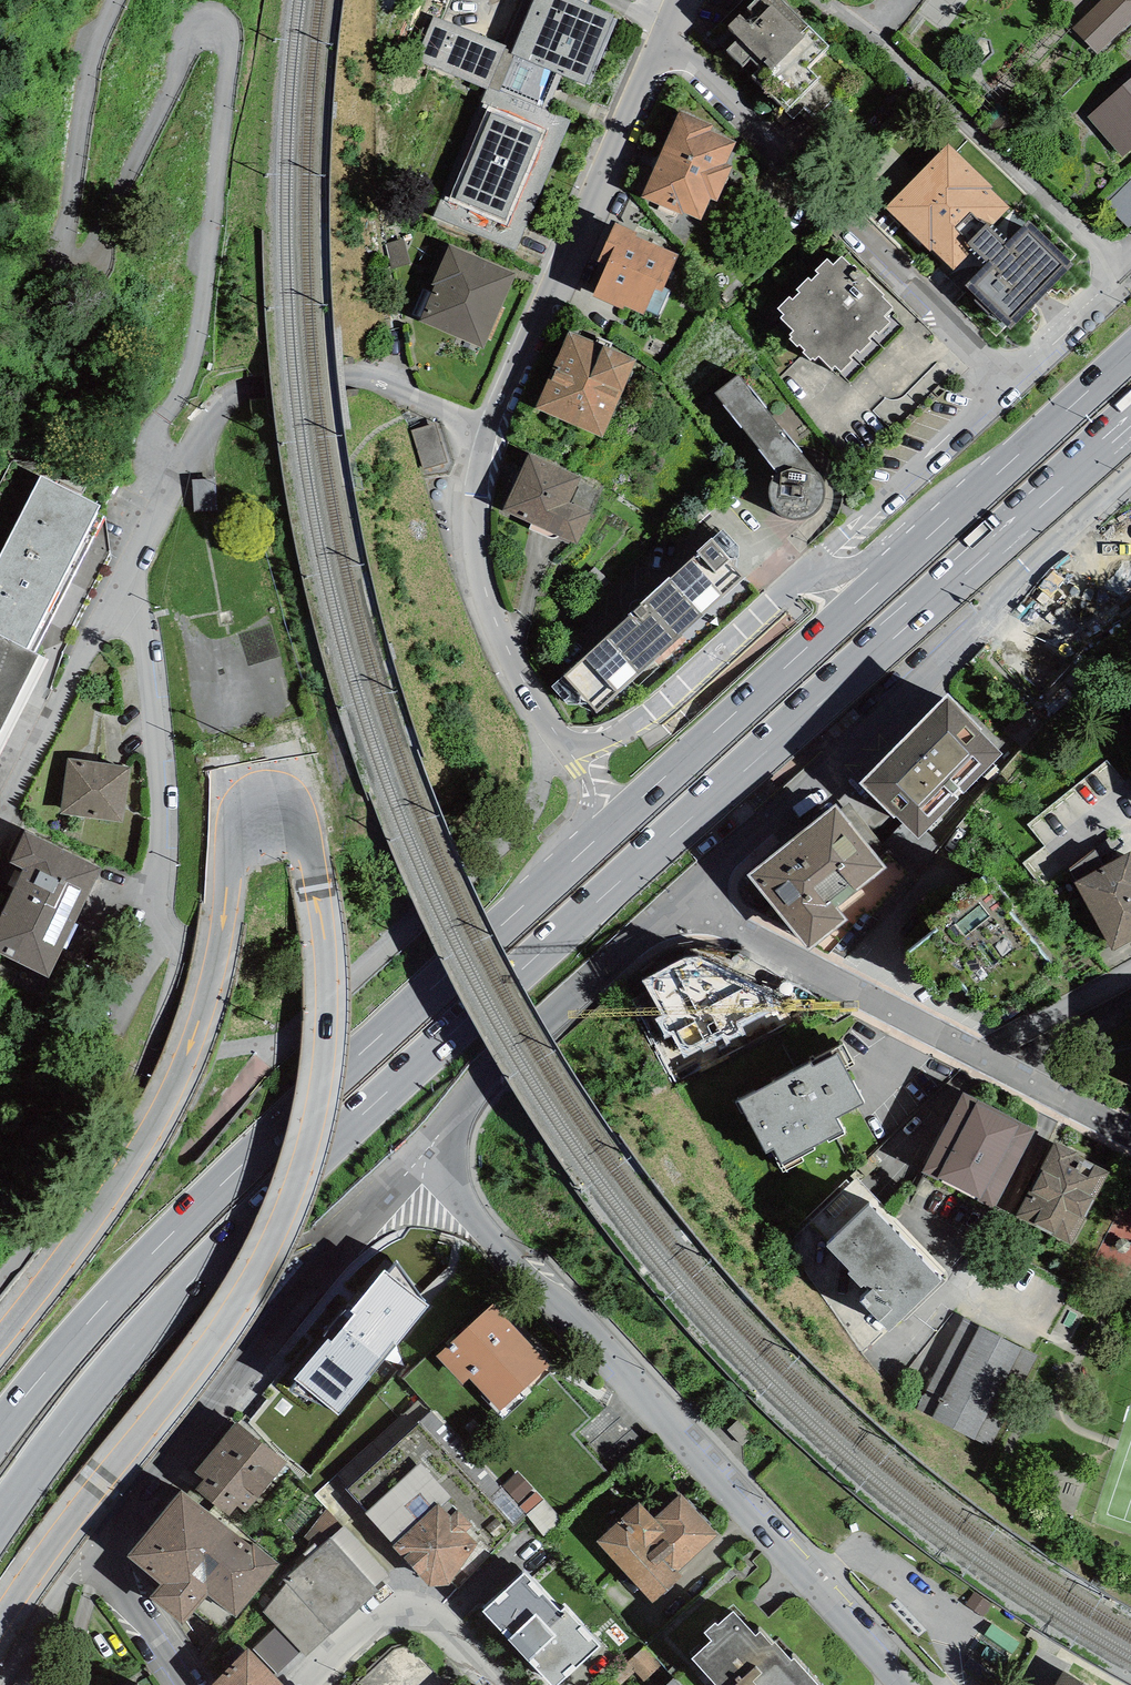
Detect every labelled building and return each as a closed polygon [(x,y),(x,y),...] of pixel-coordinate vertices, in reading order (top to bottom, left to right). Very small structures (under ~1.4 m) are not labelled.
[(511,54),(562,75),(585,85),(586,83),(589,84),(617,20),(613,18),(614,15),(584,3),(585,0),(533,0),(511,54)] [(782,0),(755,0),(728,27),(739,38),(726,50),(787,111),(820,79),(808,68),(829,47),(782,0)] [(1072,28),(1098,54),(1130,24),(1130,0),(1101,0),(1072,28)] [(505,46),(434,16),(415,60),(486,90),(487,86),(547,111),(562,75),(511,54),(504,51),(505,46)] [(1087,118),(1123,159),(1130,152),(1130,81),(1087,118)] [(486,90),(433,216),(516,250),(570,121),(547,111),(487,86),(486,90)] [(679,111),(641,197),(682,215),(684,212),(701,220),(711,199),(717,201),(733,165),(727,163),(736,142),(712,131),(713,126),(679,111)] [(1010,330),(1073,264),(1028,220),(1006,242),(991,227),(1010,207),(990,189),(993,187),(948,143),(885,207),(930,251),(932,249),(954,270),(973,250),(987,262),(965,285),(1010,330)] [(1129,176),(1101,202),(1127,229),(1130,225),(1130,178),(1129,176)] [(606,265),(592,296),(622,309),(623,306),(644,315),(646,309),(659,315),(669,290),(664,287),(678,254),(635,236),(636,233),(614,223),(598,262),(606,265)] [(403,239),(384,244),(390,270),(410,265),(403,239)] [(515,274),(448,245),(432,284),(435,286),(420,322),(483,349),(515,274)] [(828,259),(816,271),(819,273),(811,280),(809,278),(796,289),(800,293),(793,299),(790,296),(778,307),(784,313),(781,316),(794,329),(790,333),(792,335),(790,338),(797,346),(800,343),(806,349),(802,352),(810,360),(813,357),(814,359),(818,355),(832,369),(835,365),(841,371),(853,360),(850,356),(857,350),(860,353),(872,341),(869,338),(876,331),(877,333),(890,321),(884,315),(893,307),(882,296),(884,295),(855,265),(853,267),(843,256),(833,265),(828,259)] [(636,360),(569,331),(536,408),(603,437),(636,360)] [(802,455),(738,374),(715,393),(778,473),(773,477),(769,486),(768,494),(770,503),(775,512),(782,517),(792,520),(799,520),(811,518),(818,513),(823,506),(825,497),(825,490),(823,481),(818,474),(802,455)] [(438,429),(418,435),(427,467),(448,461),(438,429)] [(581,478),(528,454),(503,511),(577,545),(592,512),(570,501),(581,478)] [(26,649),(35,654),(104,515),(97,512),(101,505),(41,475),(0,556),(0,636),(26,649)] [(224,486),(196,487),(197,517),(225,516),(224,486)] [(699,553),(551,686),(568,705),(587,703),(597,714),(746,578),(738,571),(738,546),(722,530),(713,540),(711,537),(697,552),(699,553)] [(47,659),(35,654),(26,649),(0,636),(0,750),(47,659)] [(948,694),(860,784),(919,839),(1001,754),(948,694)] [(122,822),(130,768),(68,759),(60,814),(74,816),(122,822)] [(749,875),(809,950),(847,920),(837,907),(886,868),(835,806),(749,875)] [(25,832),(9,863),(23,869),(0,917),(0,954),(49,978),(102,869),(25,832)] [(1130,941),(1130,853),(1130,852),(1075,883),(1113,951),(1130,941)] [(961,991),(992,1031),(1060,978),(1008,912),(1012,907),(995,883),(988,888),(982,880),(926,922),(934,931),(900,957),(938,1008),(961,991)] [(681,960),(642,981),(663,1012),(654,1017),(665,1037),(671,1033),(686,1060),(793,998),(771,988),(723,964),(696,957),(681,960)] [(774,1150),(782,1165),(786,1172),(804,1162),(802,1158),(816,1150),(814,1147),(828,1140),(829,1143),(845,1134),(836,1118),(863,1104),(845,1069),(854,1064),(843,1046),(811,1063),(738,1102),(766,1154),(774,1150)] [(1035,1131),(964,1093),(922,1172),(993,1209),(1035,1131)] [(1110,1172),(1056,1142),(1016,1217),(1069,1245),(1110,1172)] [(860,1302),(889,1332),(942,1283),(870,1206),(826,1247),(851,1272),(848,1274),(861,1287),(864,1285),(871,1292),(860,1302)] [(290,1391),(324,1407),(326,1405),(339,1416),(429,1306),(425,1303),(426,1301),(398,1264),(390,1274),(385,1271),(351,1312),(348,1309),(324,1337),(328,1340),(294,1379),(298,1382),(290,1391)] [(494,1305),(438,1357),(463,1384),(470,1378),(500,1411),(550,1366),(494,1305)] [(1037,1356),(965,1319),(917,1410),(990,1446),(1037,1356)] [(319,1486),(347,1515),(359,1503),(346,1490),(433,1406),(419,1391),(319,1486)] [(236,1422),(196,1472),(205,1480),(196,1489),(230,1516),(238,1506),(246,1513),(287,1463),(236,1422)] [(429,1588),(449,1587),(478,1544),(466,1532),(473,1525),(458,1511),(451,1516),(442,1507),(452,1498),(421,1463),(368,1512),(366,1514),(394,1545),(392,1547),(429,1588)] [(126,1556),(161,1586),(217,1519),(181,1489),(126,1556)] [(638,1504),(597,1541),(652,1601),(679,1576),(675,1571),(715,1535),(680,1497),(654,1521),(638,1504)] [(330,1538),(343,1528),(328,1510),(306,1536),(319,1548),(330,1538)] [(251,1546),(217,1519),(161,1586),(150,1598),(183,1624),(208,1596),(237,1619),(281,1564),(254,1543),(251,1546)] [(330,1538),(374,1586),(388,1573),(346,1525),(343,1528),(330,1538)] [(301,1652),(306,1657),(331,1633),(332,1634),(379,1591),(374,1586),(330,1538),(319,1548),(284,1580),(287,1584),(263,1612),(277,1626),(301,1652)] [(552,1684),(559,1684),(601,1647),(565,1609),(561,1613),(525,1574),(484,1612),(552,1684)] [(817,1683),(794,1657),(792,1660),(775,1641),(772,1644),(760,1631),(756,1635),(733,1610),(718,1624),(715,1622),(703,1633),(711,1641),(691,1659),(714,1684),(814,1684),(817,1683)] [(277,1674),(301,1652),(277,1626),(253,1650),(277,1674)] [(674,1678),(645,1647),(627,1663),(647,1684),(667,1684),(674,1678)] [(211,1684),(283,1684),(249,1650),(211,1684)] [(1064,1671),(1056,1684),(1087,1684),(1064,1671)]
